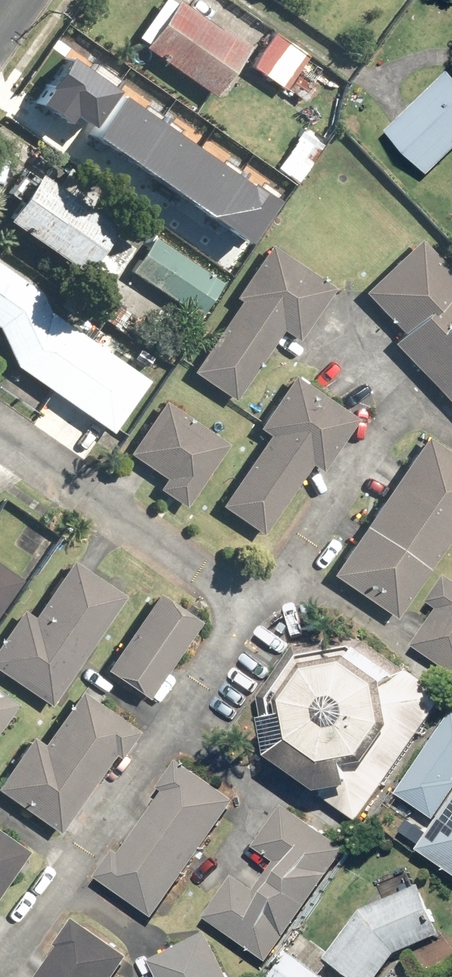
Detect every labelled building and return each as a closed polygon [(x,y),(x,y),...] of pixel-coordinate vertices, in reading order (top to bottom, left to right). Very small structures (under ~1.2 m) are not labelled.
[(182,2),(146,49),(213,100),(249,53),(182,2)] [(270,38),(250,71),(287,93),(307,61),(270,38)] [(67,59),(36,103),(62,121),(67,113),(86,126),(112,90),(67,59)] [(434,168),(451,150),(451,73),(449,70),(393,126),(434,168)] [(119,97),(92,135),(246,239),(272,201),(119,97)] [(37,178),(6,221),(101,287),(131,245),(37,178)] [(359,298),(451,397),(451,272),(422,240),(359,298)] [(153,241),(133,273),(199,313),(219,280),(153,241)] [(274,249),(190,369),(250,411),(334,290),(274,249)] [(151,382),(51,309),(41,291),(0,260),(0,331),(16,365),(112,435),(151,382)] [(218,502),(268,535),(350,415),(301,381),(218,502)] [(188,507),(228,445),(162,403),(122,465),(188,507)] [(402,617),(451,541),(451,454),(425,436),(335,572),(402,617)] [(50,705),(127,598),(74,560),(0,663),(0,670),(50,705)] [(22,581),(0,566),(0,613),(22,581)] [(445,583),(411,639),(451,663),(451,587),(445,583)] [(163,593),(106,673),(146,701),(203,622),(163,593)] [(413,671),(356,635),(296,648),(260,699),(266,721),(273,762),(323,791),(356,786),(353,764),(372,763),(387,785),(418,742),(450,695),(413,671)] [(0,786),(0,790),(64,835),(138,731),(73,685),(0,786)] [(21,708),(0,693),(0,737),(21,708)] [(435,813),(451,791),(451,717),(400,787),(435,813)] [(237,803),(179,762),(97,877),(155,919),(237,803)] [(237,880),(207,922),(267,965),(352,847),(292,804),(259,850),(279,865),(258,894),(237,880)] [(422,850),(451,871),(451,807),(422,850)] [(31,853),(0,831),(0,896),(31,853)] [(423,886),(365,912),(330,959),(354,976),(382,976),(399,954),(444,935),(423,886)] [(138,967),(73,921),(33,976),(131,976),(138,967)] [(222,959),(217,961),(207,935),(162,954),(161,953),(150,958),(158,976),(230,976),(222,959)] [(277,976),(323,976),(296,954),(277,976)]
